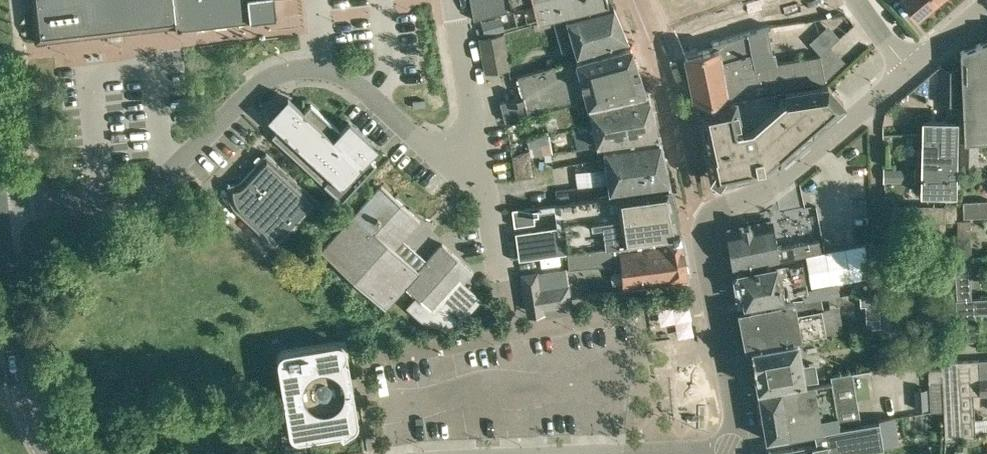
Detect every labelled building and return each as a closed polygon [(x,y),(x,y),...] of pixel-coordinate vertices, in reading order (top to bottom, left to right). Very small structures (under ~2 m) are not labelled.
[(178,28),(175,0),(30,0),(35,41),(174,25),(174,28),(178,28)] [(273,17),(276,16),(274,0),(175,0),(178,28),(252,19),(255,23),(271,22),(273,17)] [(533,7),(537,20),(607,1),(607,0),(470,0),(473,19),(532,4),(533,7)] [(687,18),(687,0),(695,0),(674,0),(674,18),(687,18)] [(935,0),(903,0),(917,17),(927,8),(929,9),(935,4),(934,2),(936,1),(935,0)] [(575,56),(627,42),(611,3),(552,18),(561,52),(573,49),(575,56)] [(503,29),(500,16),(481,21),(484,34),(503,29)] [(719,48),(685,55),(694,101),(825,77),(820,55),(776,62),(775,51),(772,52),(767,26),(746,32),(747,33),(718,43),(719,48)] [(484,72),(510,68),(503,33),(478,37),(484,72)] [(959,51),(963,141),(986,140),(986,40),(959,51)] [(645,90),(644,89),(629,45),(574,60),(516,75),(522,95),(499,102),(504,120),(585,99),(585,98),(592,96),(594,101),(645,90)] [(955,104),(956,68),(940,68),(939,103),(955,104)] [(735,97),(697,105),(708,163),(710,175),(708,175),(710,182),(712,182),(717,180),(716,179),(716,178),(732,175),(757,170),(755,164),(764,163),(774,154),(778,158),(843,101),(833,89),(827,82),(784,89),(784,91),(736,98),(735,97)] [(585,99),(587,108),(591,126),(573,130),(577,148),(596,144),(655,135),(655,136),(657,136),(647,88),(644,89),(645,90),(594,101),(592,96),(585,98),(585,99)] [(307,104),(303,109),(289,97),(269,119),(283,131),(274,141),(315,178),(316,177),(341,201),(375,164),(369,158),(379,147),(350,120),(339,133),(307,104)] [(566,124),(574,122),(569,106),(561,108),(566,124)] [(955,152),(956,121),(922,120),(922,138),(939,138),(939,147),(941,147),(941,152),(955,152)] [(532,155),(552,152),(547,134),(527,138),(529,149),(530,155),(532,155)] [(610,195),(667,187),(658,138),(604,146),(610,195)] [(955,164),(955,152),(941,152),(941,147),(939,147),(939,138),(922,138),(922,154),(917,154),(917,160),(921,160),(921,176),(939,176),(939,164),(955,164)] [(535,175),(532,155),(530,155),(529,149),(512,156),(515,177),(535,175)] [(277,247),(319,201),(266,152),(238,182),(227,184),(228,196),(232,206),(259,232),(262,234),(263,239),(264,241),(277,247)] [(960,161),(960,169),(977,169),(977,161),(969,161),(960,161)] [(954,193),(955,164),(939,164),(939,176),(921,176),(921,193),(945,193),(945,201),(957,201),(957,194),(954,193)] [(914,182),(915,167),(882,167),(882,181),(914,182)] [(425,258),(402,237),(418,220),(379,184),(319,250),(383,308),(403,285),(417,270),(416,269),(425,258)] [(658,238),(677,235),(676,226),(674,227),(665,187),(610,195),(569,201),(557,203),(558,208),(560,225),(514,232),(518,259),(566,253),(565,251),(578,249),(578,251),(622,243),(658,238)] [(556,195),(557,203),(569,201),(568,193),(556,195)] [(986,216),(986,200),(962,201),(963,217),(986,216)] [(511,210),(513,226),(534,223),(532,211),(558,208),(557,203),(511,210)] [(944,205),(944,220),(957,221),(957,218),(958,204),(944,203),(944,205)] [(970,235),(970,219),(958,219),(958,236),(970,235)] [(730,228),(726,229),(729,242),(733,268),(736,268),(778,260),(778,259),(796,256),(796,257),(821,251),(819,239),(776,248),(776,246),(774,237),(771,221),(771,220),(730,228)] [(945,222),(931,222),(930,232),(945,233),(945,222)] [(685,278),(677,235),(658,238),(622,243),(578,251),(568,252),(571,268),(613,263),(614,270),(622,269),(625,287),(685,278)] [(440,243),(425,258),(416,269),(417,270),(403,285),(415,296),(406,306),(418,317),(421,319),(424,321),(427,322),(430,323),(433,324),(436,325),(440,325),(443,325),(447,325),(450,324),(453,323),(456,322),(459,320),(462,318),(465,316),(467,314),(482,298),(462,280),(470,271),(440,243)] [(793,295),(793,294),(808,291),(802,260),(776,266),(776,265),(737,272),(737,273),(734,278),(733,278),(738,305),(782,297),(793,295)] [(525,313),(572,305),(566,268),(520,275),(525,313)] [(882,328),(880,295),(879,295),(879,292),(859,293),(860,306),(864,306),(865,328),(882,328)] [(880,295),(882,328),(894,327),(892,295),(880,295)] [(744,309),(737,311),(744,347),(749,346),(800,336),(801,336),(801,338),(825,334),(820,309),(823,308),(820,297),(803,298),(793,299),(793,300),(744,309)] [(957,325),(976,324),(975,298),(957,298),(957,325)] [(797,340),(749,347),(756,388),(757,388),(804,381),(816,379),(813,362),(801,364),(797,340)] [(345,391),(344,381),(350,380),(345,349),(345,348),(344,346),(342,344),(341,343),(339,342),(336,341),(334,341),(284,350),(282,350),(281,351),(279,352),(278,354),(277,355),(277,357),(277,358),(276,358),(277,360),(282,393),(285,393),(286,397),(285,399),(284,400),(284,402),(284,404),(288,430),(288,431),(289,433),(290,434),(291,435),(292,436),(293,437),(294,437),(296,438),(297,439),(299,439),(349,430),(351,430),(352,429),(354,428),(355,427),(356,425),(357,423),(357,422),(357,420),(351,398),(351,396),(350,396),(349,394),(349,393),(347,392),(346,391),(345,391)] [(978,360),(940,362),(941,368),(927,369),(930,411),(943,410),(944,438),(975,437),(972,394),(979,394),(979,395),(986,394),(986,376),(979,377),(978,360)] [(879,367),(886,420),(909,417),(902,364),(879,367)] [(813,384),(758,393),(766,439),(813,431),(859,423),(850,372),(830,375),(831,381),(813,384)] [(926,388),(914,389),(915,409),(928,409),(926,388)] [(878,419),(813,431),(815,443),(811,443),(767,451),(767,453),(835,453),(883,446),(878,419)]
